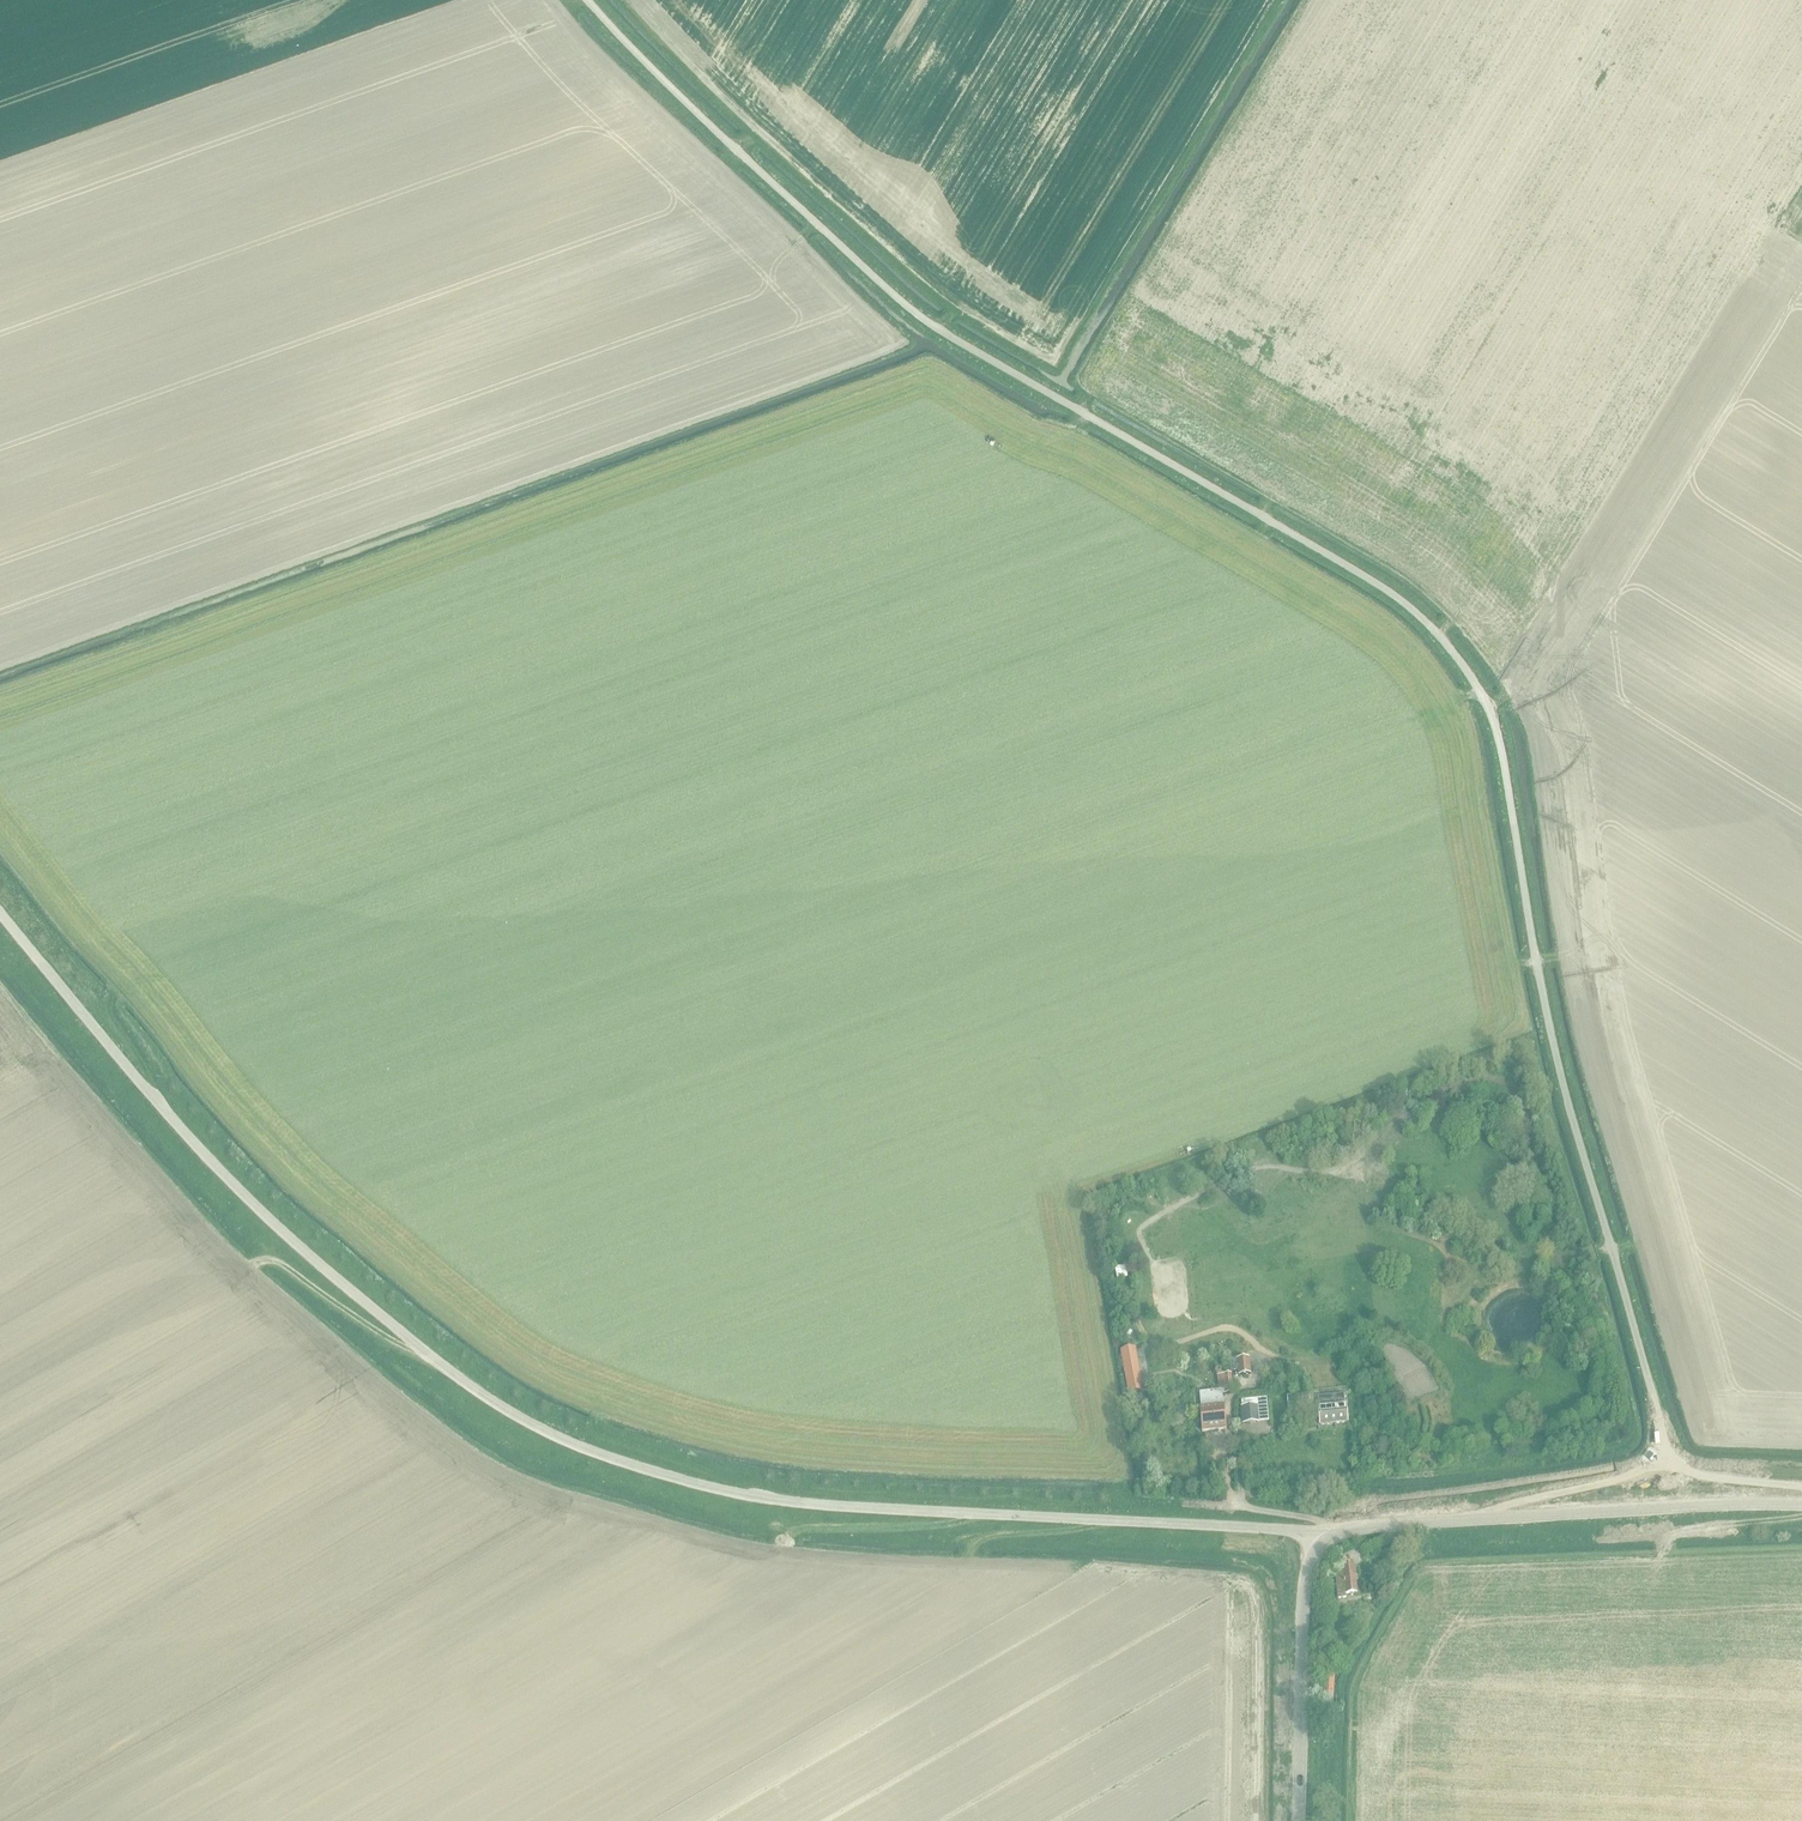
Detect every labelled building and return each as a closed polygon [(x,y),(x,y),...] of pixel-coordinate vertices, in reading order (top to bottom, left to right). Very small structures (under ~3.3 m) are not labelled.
[(1133,1349),(1121,1351),(1124,1366),(1135,1364),(1133,1349)] [(1249,1358),(1236,1359),(1238,1376),(1251,1374),(1249,1358)] [(1406,1378),(1432,1368),(1428,1358),(1402,1368),(1406,1378)] [(1231,1374),(1217,1376),(1219,1389),(1224,1389),(1225,1394),(1234,1393),(1231,1374)] [(1139,1377),(1127,1379),(1130,1394),(1142,1391),(1139,1377)] [(1222,1390),(1199,1393),(1200,1408),(1199,1408),(1202,1432),(1226,1429),(1223,1399),(1222,1390)] [(1318,1397),(1320,1426),(1347,1424),(1345,1395),(1318,1397)] [(1241,1408),(1243,1425),(1258,1423),(1257,1406),(1241,1408)] [(1681,1473),(1673,1473),(1674,1481),(1682,1480),(1681,1473)] [(1339,1598),(1346,1597),(1346,1593),(1357,1592),(1355,1563),(1335,1565),(1338,1594),(1339,1598)] [(1331,1695),(1332,1695),(1332,1685),(1323,1685),(1322,1695),(1324,1695),(1324,1699),(1331,1699),(1331,1695)]
